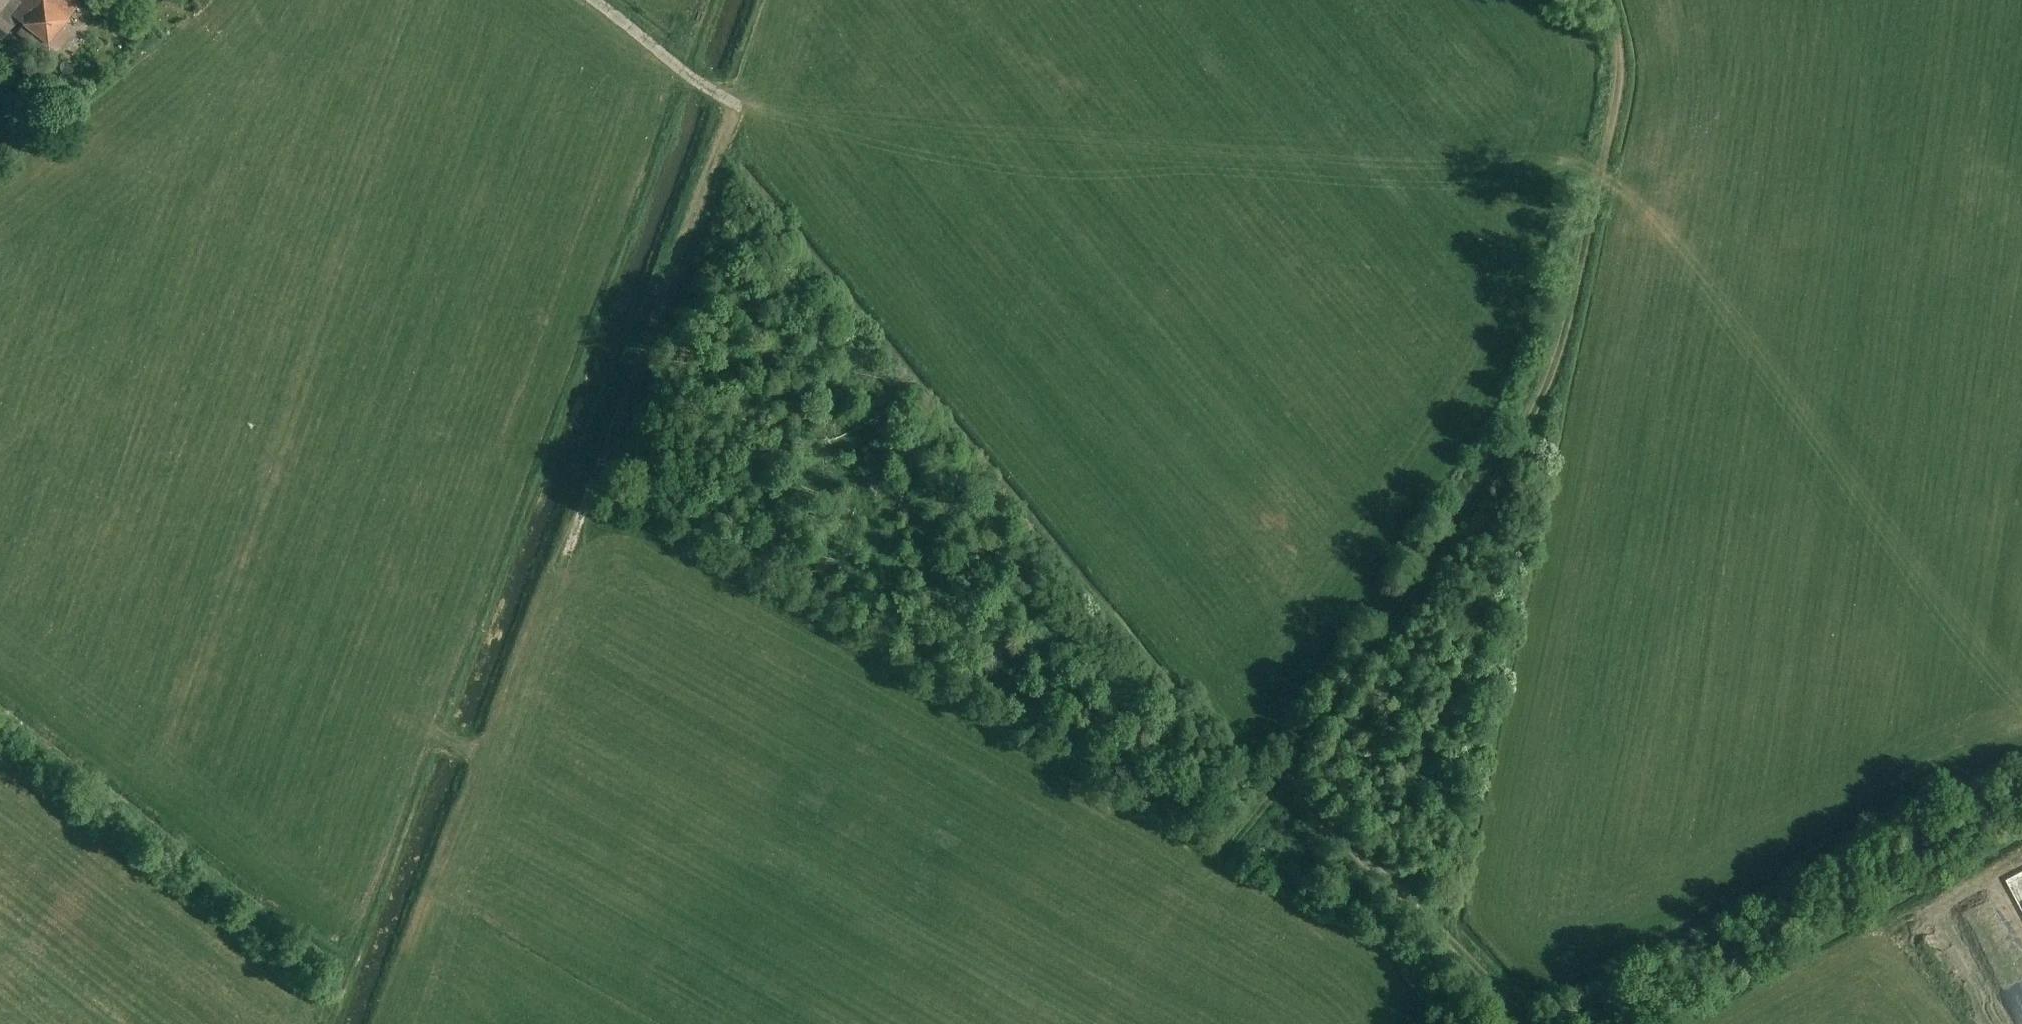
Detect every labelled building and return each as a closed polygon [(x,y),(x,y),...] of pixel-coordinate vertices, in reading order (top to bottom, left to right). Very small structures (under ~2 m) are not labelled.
[(1,40),(16,22),(46,47),(78,9),(67,0),(20,0),(17,4),(12,0),(0,0),(0,39),(1,40)] [(2012,873),(1981,886),(2021,981),(2021,897),(2012,873)]
